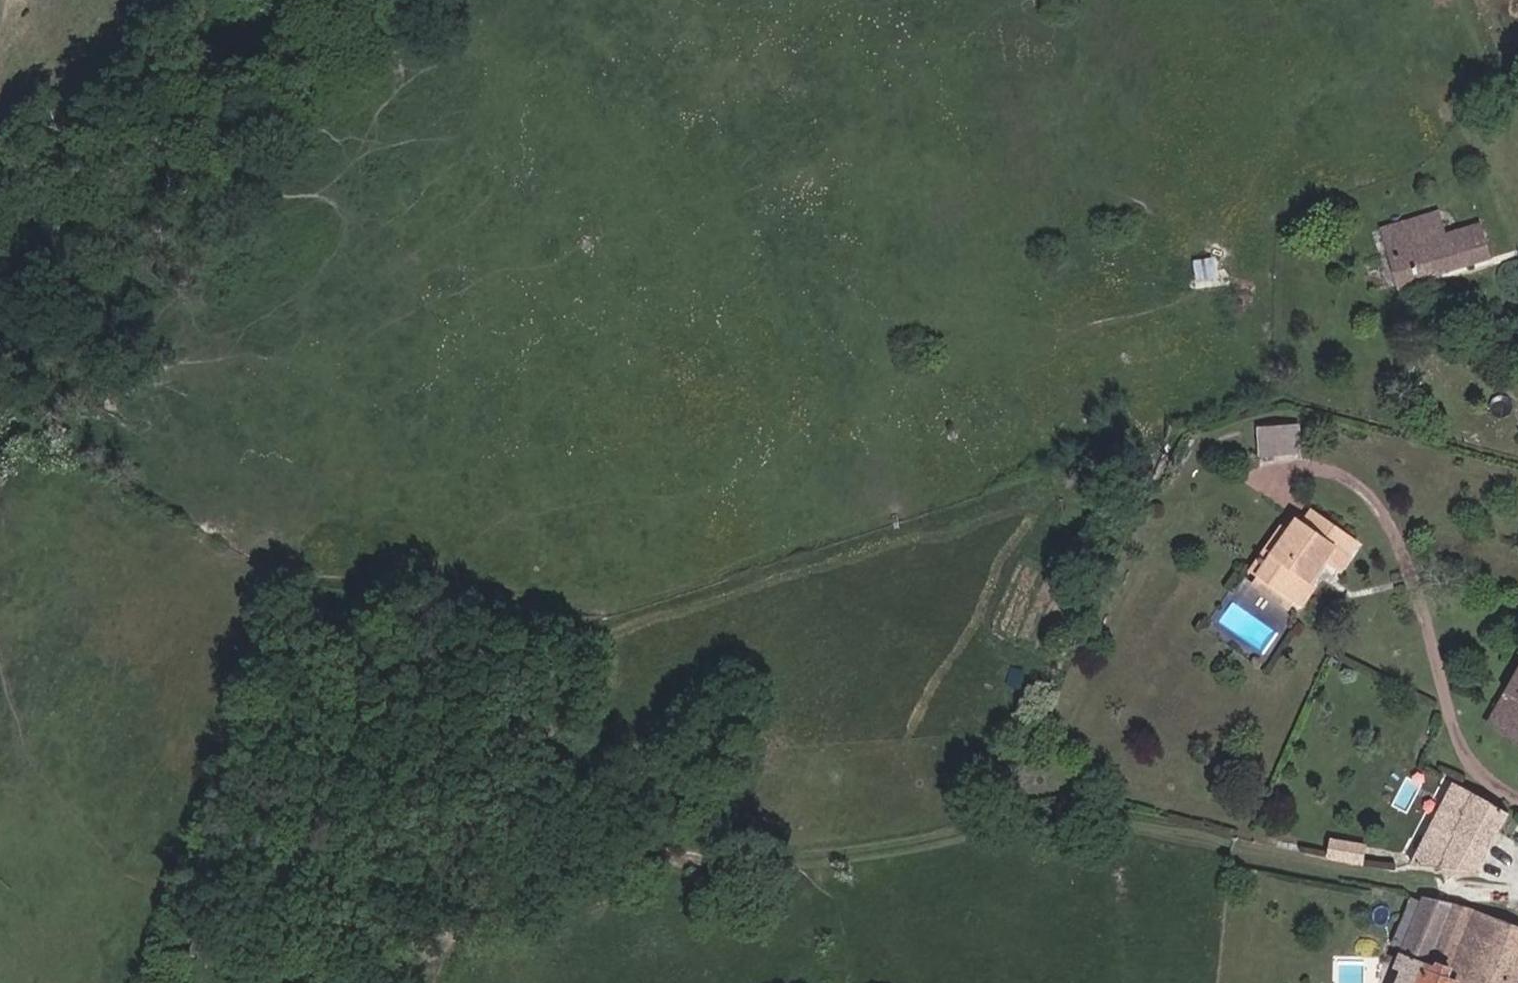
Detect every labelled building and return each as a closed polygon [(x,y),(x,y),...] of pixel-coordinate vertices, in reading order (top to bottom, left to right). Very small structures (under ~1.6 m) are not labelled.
[(1446,233),(1439,211),(1405,221),(1411,243),(1446,233)] [(1491,259),(1480,223),(1446,233),(1411,243),(1405,221),(1380,228),(1398,286),(1491,259)] [(1301,453),(1299,425),(1271,427),(1273,455),(1301,453)] [(1273,455),(1271,427),(1257,428),(1259,456),(1273,455)] [(1339,572),(1351,555),(1348,554),(1357,541),(1312,510),(1303,523),(1297,519),(1257,576),(1294,602),(1323,561),(1327,564),(1339,572)] [(1302,608),(1317,587),(1313,584),(1327,564),(1323,561),(1294,602),(1302,608)] [(1294,602),(1257,576),(1251,584),(1289,611),(1294,602)] [(1488,724),(1517,742),(1517,670),(1488,724)] [(1472,871),(1507,813),(1454,783),(1411,865),(1472,871)] [(1361,864),(1365,845),(1331,839),(1328,857),(1361,864)] [(1474,910),(1452,903),(1425,897),(1423,902),(1412,897),(1391,945),(1403,950),(1395,969),(1402,971),(1397,982),(1517,982),(1517,927),(1474,910)] [(207,961),(216,930),(198,925),(189,955),(207,961)]
